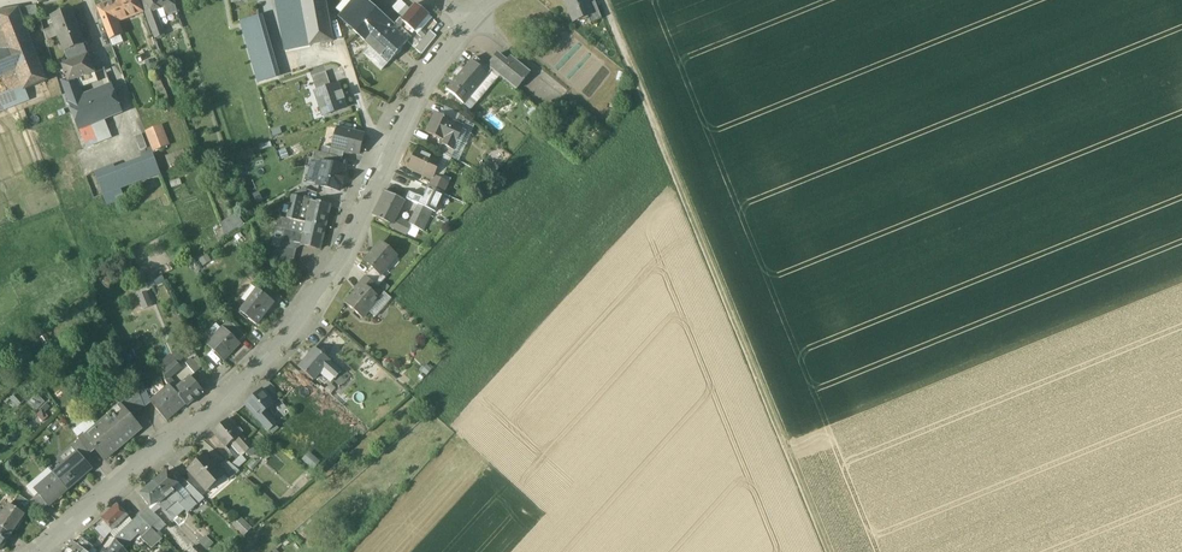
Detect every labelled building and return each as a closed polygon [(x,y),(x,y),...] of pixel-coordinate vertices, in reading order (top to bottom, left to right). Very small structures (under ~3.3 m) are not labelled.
[(114,2),(121,21),(143,12),(139,0),(118,0),(114,2)] [(146,13),(154,11),(163,8),(160,0),(141,0),(146,13)] [(173,0),(160,0),(163,8),(165,15),(177,11),(173,0)] [(277,2),(282,29),(305,25),(301,0),(287,0),(277,2)] [(305,25),(308,36),(310,46),(330,42),(324,0),(301,0),(305,25)] [(365,0),(354,0),(339,17),(366,42),(385,21),(379,15),(380,14),(365,0)] [(574,22),(588,16),(592,15),(587,2),(586,0),(565,0),(574,22)] [(594,0),(591,0),(587,2),(592,15),(588,16),(591,23),(602,19),(594,0)] [(114,2),(105,5),(106,7),(98,11),(109,41),(121,36),(116,23),(121,21),(114,2)] [(400,2),(392,11),(400,19),(401,19),(409,10),(400,2)] [(402,20),(401,21),(404,23),(415,32),(429,15),(415,5),(402,20)] [(36,6),(26,8),(31,20),(31,21),(32,25),(41,21),(36,6)] [(26,8),(18,9),(24,23),(31,21),(31,20),(26,8)] [(0,13),(0,30),(7,49),(31,41),(24,23),(18,9),(0,13)] [(71,9),(51,17),(55,27),(44,31),(46,41),(59,36),(58,34),(78,26),(71,9)] [(154,11),(146,13),(155,38),(163,36),(154,11)] [(261,18),(242,23),(259,82),(278,77),(261,18)] [(401,19),(400,19),(393,27),(407,41),(411,38),(400,27),(404,23),(401,21),(402,20),(401,19)] [(385,21),(366,42),(372,48),(388,63),(407,41),(393,27),(386,21),(385,21)] [(78,26),(58,34),(59,36),(65,53),(84,45),(85,45),(78,26)] [(424,39),(415,49),(421,55),(436,36),(430,31),(426,36),(424,39)] [(308,36),(284,40),(286,50),(310,46),(308,36)] [(0,52),(0,79),(3,78),(8,91),(9,92),(22,87),(24,91),(47,82),(31,41),(7,49),(0,52)] [(84,45),(65,53),(69,63),(88,55),(84,45)] [(381,71),(388,63),(372,48),(365,55),(381,71)] [(69,63),(62,65),(67,80),(69,83),(74,81),(95,73),(88,55),(69,63)] [(511,57),(506,63),(496,56),(488,66),(517,90),(530,73),(511,57)] [(476,57),(467,68),(478,77),(487,67),(476,57)] [(465,70),(461,66),(453,76),(457,79),(465,86),(472,78),(473,77),(465,70)] [(487,67),(478,77),(467,68),(465,70),(473,77),(472,78),(480,85),(492,71),(487,67)] [(318,92),(331,87),(326,72),(313,76),(318,92)] [(472,78),(465,86),(457,79),(447,90),(464,104),(470,97),(473,99),(480,91),(477,89),(480,85),(472,78)] [(112,87),(81,99),(74,81),(69,83),(67,80),(62,82),(79,130),(122,112),(112,87)] [(316,92),(324,116),(346,109),(338,85),(331,87),(318,92),(316,92)] [(0,94),(0,111),(28,100),(24,91),(22,87),(9,92),(8,91),(0,94)] [(453,121),(435,114),(427,133),(444,141),(445,141),(445,140),(453,122),(454,121),(453,121)] [(470,123),(459,114),(453,121),(454,121),(453,122),(464,127),(464,128),(466,129),(470,123)] [(453,122),(445,140),(456,145),(464,128),(464,127),(453,122)] [(161,127),(147,132),(154,150),(168,145),(161,127)] [(364,134),(337,128),(337,129),(336,129),(337,130),(332,148),(359,154),(364,134)] [(142,134),(135,137),(141,150),(148,147),(142,134)] [(444,141),(439,151),(451,158),(455,151),(454,150),(456,145),(445,140),(445,141),(444,141)] [(332,148),(323,146),(321,153),(338,157),(342,158),(344,151),(332,148)] [(416,150),(409,167),(433,178),(441,161),(416,150)] [(321,153),(317,152),(315,161),(323,163),(323,162),(336,165),(338,157),(321,153)] [(154,156),(97,178),(103,195),(112,191),(160,173),(154,156)] [(336,165),(323,162),(323,163),(317,185),(339,191),(341,183),(342,184),(344,175),(343,175),(345,167),(336,165)] [(448,184),(435,178),(430,188),(444,194),(448,184)] [(430,188),(429,187),(420,205),(421,205),(432,210),(435,212),(439,202),(440,202),(444,194),(430,188)] [(304,189),(292,196),(302,198),(304,198),(306,189),(304,189)] [(112,191),(103,195),(107,205),(116,201),(112,191)] [(385,193),(373,215),(390,224),(391,224),(403,200),(402,200),(385,193)] [(302,198),(292,196),(290,205),(300,208),(302,198)] [(304,198),(302,198),(300,208),(299,213),(304,214),(308,215),(312,200),(304,198)] [(330,205),(312,200),(308,215),(307,223),(325,228),(330,205)] [(300,208),(290,205),(287,219),(302,222),(304,214),(299,213),(300,208)] [(421,205),(411,225),(426,233),(433,219),(432,218),(433,216),(430,214),(432,210),(421,205)] [(236,212),(217,222),(224,236),(244,226),(236,212)] [(287,219),(279,217),(277,228),(284,230),(282,239),(285,240),(297,243),(302,244),(307,223),(302,222),(287,219)] [(325,228),(307,223),(302,244),(301,245),(320,249),(325,228)] [(409,229),(397,223),(394,229),(406,235),(409,229)] [(284,230),(277,228),(274,240),(281,243),(282,239),(284,230)] [(297,243),(285,240),(282,239),(281,243),(282,243),(281,247),(295,250),(297,243)] [(381,243),(370,256),(369,255),(365,261),(373,268),(381,275),(381,274),(386,269),(384,267),(395,255),(381,243)] [(295,250),(281,247),(277,266),(291,269),(295,250)] [(381,275),(373,268),(366,276),(378,287),(386,278),(381,274),(381,275)] [(378,287),(366,276),(361,282),(363,284),(380,298),(384,293),(378,287)] [(380,298),(363,284),(346,304),(362,318),(380,298)] [(275,305),(281,297),(269,288),(264,295),(274,303),(273,304),(275,305)] [(141,308),(151,304),(144,289),(135,293),(141,308)] [(264,295),(257,289),(240,312),(257,325),(273,304),(274,303),(264,295)] [(245,336),(233,324),(226,331),(238,343),(245,336)] [(226,331),(223,328),(207,345),(223,360),(239,344),(238,343),(226,331)] [(180,348),(170,356),(176,362),(176,361),(185,354),(180,348)] [(316,348),(299,367),(314,380),(320,373),(330,362),(330,361),(316,348)] [(200,369),(191,359),(186,363),(195,374),(200,369)] [(176,362),(163,373),(166,381),(182,368),(176,361),(176,362)] [(341,371),(330,362),(320,373),(331,383),(341,371)] [(190,376),(174,391),(186,405),(187,406),(204,392),(190,376)] [(186,405),(169,386),(150,402),(167,421),(186,405)] [(274,404),(261,389),(245,404),(258,418),(265,412),(274,404)] [(145,408),(138,392),(121,407),(132,419),(145,408)] [(27,400),(35,410),(43,403),(36,393),(27,400)] [(11,411),(20,403),(11,394),(3,402),(11,411)] [(121,407),(97,427),(116,449),(140,428),(132,419),(121,407)] [(276,425),(265,412),(258,418),(269,431),(276,425)] [(241,434),(228,419),(213,432),(226,447),(235,440),(241,434)] [(116,449),(97,427),(86,436),(86,437),(95,447),(94,448),(95,450),(104,460),(116,449)] [(95,447),(86,437),(86,436),(83,432),(78,437),(80,440),(90,455),(95,450),(94,448),(95,447)] [(252,447),(241,434),(235,440),(246,453),(252,447)] [(90,455),(80,440),(72,448),(76,453),(77,453),(83,460),(90,455)] [(252,447),(246,453),(249,457),(256,451),(252,447)] [(311,469),(318,461),(307,451),(300,458),(311,469)] [(76,453),(53,473),(53,474),(68,491),(92,470),(83,460),(77,453),(76,453)] [(206,453),(188,469),(190,472),(205,489),(206,489),(223,474),(224,473),(219,468),(206,453)] [(242,456),(237,460),(232,465),(235,468),(237,469),(246,461),(242,456)] [(232,465),(227,461),(219,468),(224,473),(223,474),(229,481),(240,472),(237,469),(235,468),(232,465)] [(178,484),(167,471),(154,483),(173,505),(177,502),(181,499),(172,489),(178,484)] [(205,489),(190,472),(183,478),(191,485),(200,494),(203,497),(208,491),(206,489),(205,489)] [(68,491),(53,474),(35,489),(34,489),(39,494),(48,506),(49,507),(68,491)] [(173,505),(154,483),(141,494),(151,507),(157,501),(166,511),(173,505)] [(200,494),(191,485),(184,491),(193,501),(200,494)] [(48,506),(39,494),(29,502),(31,503),(42,511),(48,506)] [(200,494),(193,501),(197,505),(204,499),(203,497),(200,494)] [(29,502),(19,495),(11,505),(24,514),(31,503),(29,502)] [(181,507),(177,502),(173,505),(166,511),(172,518),(183,509),(181,507)] [(194,508),(187,502),(181,507),(183,509),(188,513),(194,508)] [(0,518),(0,526),(11,534),(25,514),(24,514),(11,505),(9,504),(4,513),(0,518)] [(117,504),(101,518),(113,531),(128,516),(117,504)] [(148,507),(138,516),(148,525),(150,528),(160,519),(148,507)] [(148,525),(138,516),(132,521),(141,531),(148,525)] [(238,516),(230,525),(242,536),(250,527),(238,516)] [(160,519),(150,528),(151,529),(157,534),(166,525),(160,519)] [(141,531),(132,521),(126,527),(135,537),(141,531)] [(0,526),(0,551),(11,534),(0,526)] [(151,529),(142,538),(152,548),(157,543),(157,544),(162,540),(157,534),(151,529)] [(203,534),(197,542),(207,550),(213,542),(203,534)] [(82,539),(78,545),(79,546),(87,551),(90,551),(93,547),(82,539)] [(72,541),(68,547),(74,551),(79,546),(78,545),(72,541)] [(108,551),(104,549),(103,551),(127,551),(117,542),(108,551)]
